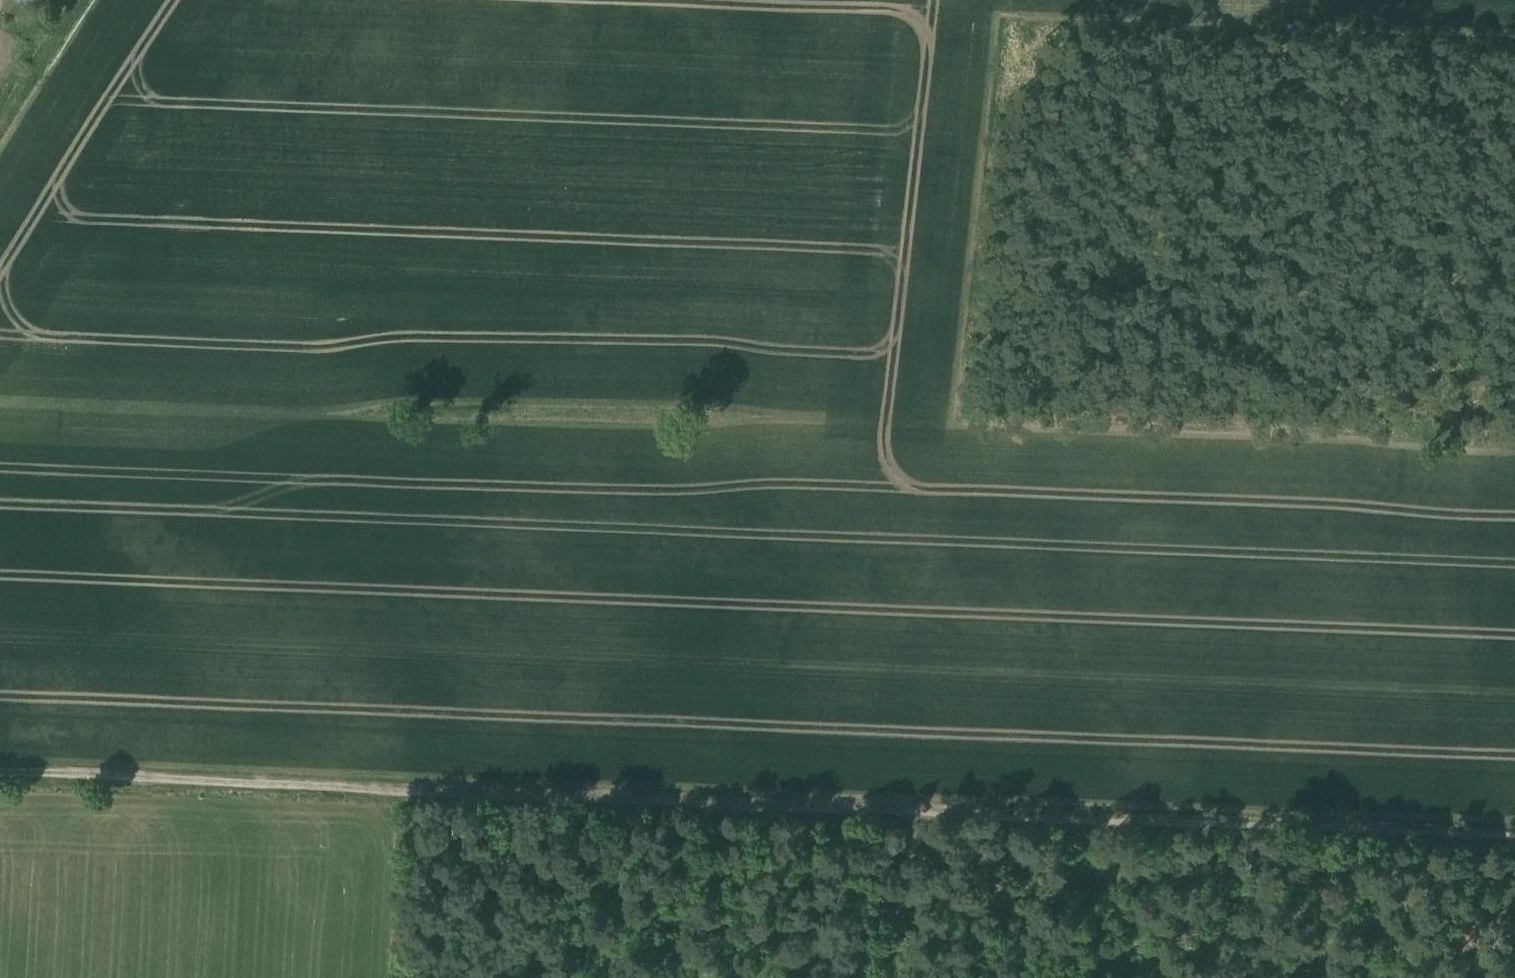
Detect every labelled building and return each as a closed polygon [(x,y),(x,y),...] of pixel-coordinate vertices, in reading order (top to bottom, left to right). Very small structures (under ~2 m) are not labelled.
[(34,8),(39,0),(22,0),(34,8)]
